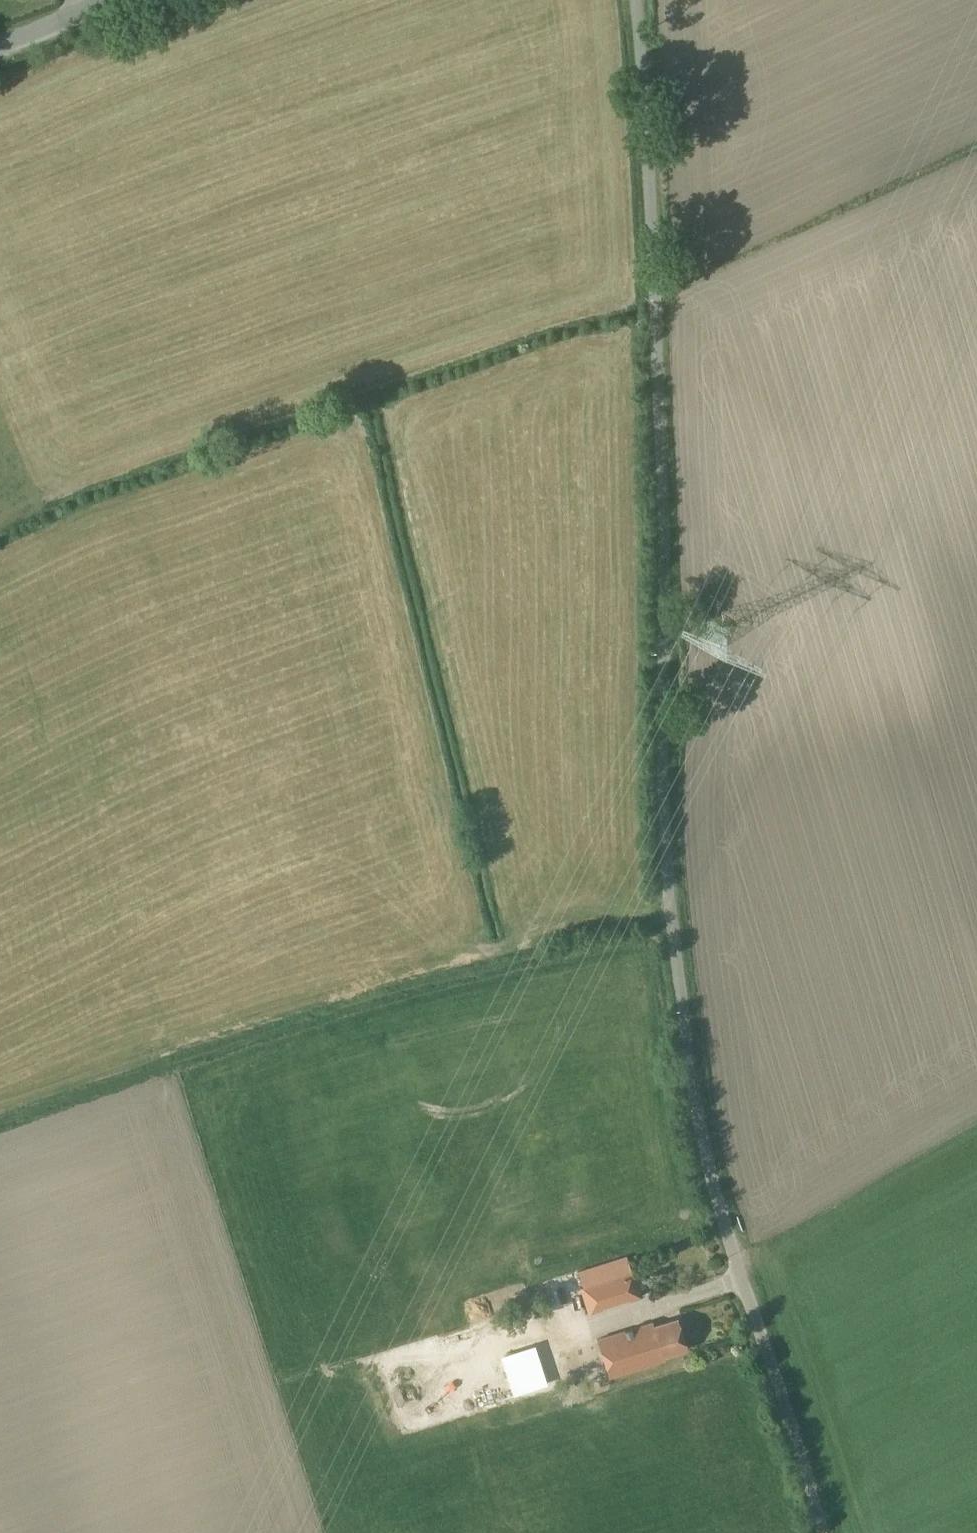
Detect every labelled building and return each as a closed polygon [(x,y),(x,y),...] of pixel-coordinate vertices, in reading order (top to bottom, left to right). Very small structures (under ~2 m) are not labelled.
[(627,1256),(544,1282),(554,1313),(585,1304),(588,1312),(602,1308),(602,1307),(629,1298),(629,1299),(642,1296),(634,1270),(632,1270),(627,1256)] [(610,1377),(658,1362),(665,1359),(664,1356),(686,1349),(676,1319),(658,1324),(654,1325),(653,1322),(598,1339),(610,1377)]
